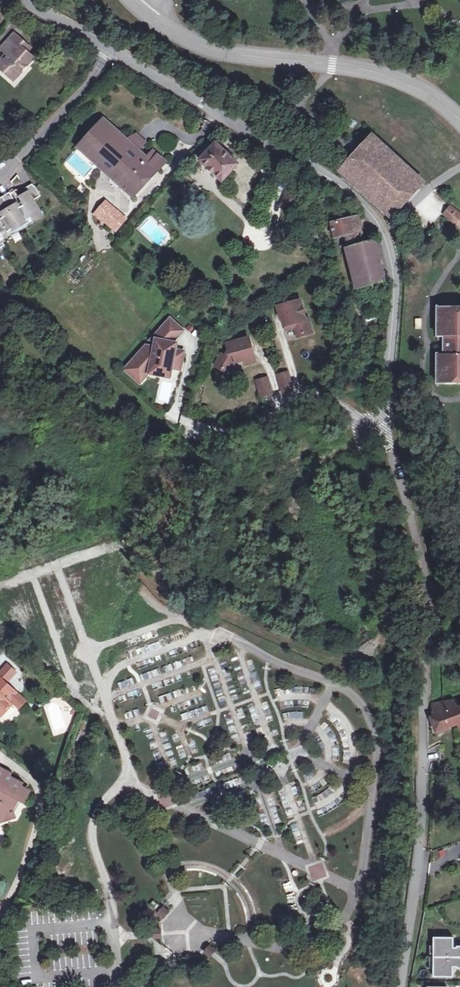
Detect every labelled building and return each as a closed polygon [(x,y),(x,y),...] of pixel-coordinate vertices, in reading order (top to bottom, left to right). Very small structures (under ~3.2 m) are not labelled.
[(21,73),(34,58),(27,53),(31,47),(15,34),(1,49),(7,55),(0,62),(0,69),(7,75),(14,67),(21,73)] [(14,81),(21,73),(14,67),(7,75),(14,81)] [(152,150),(145,158),(103,119),(77,148),(132,199),(165,163),(152,150)] [(340,172),(391,218),(422,184),(372,138),(340,172)] [(198,160),(222,182),(238,165),(215,143),(198,160)] [(4,247),(1,242),(8,237),(6,235),(8,234),(12,231),(13,232),(19,228),(26,224),(26,223),(30,221),(32,220),(33,223),(41,218),(32,202),(40,198),(34,188),(33,188),(32,185),(24,189),(27,194),(20,198),(24,205),(19,209),(10,194),(9,193),(0,199),(0,210),(4,217),(0,220),(0,249),(4,247)] [(16,191),(10,194),(19,209),(24,205),(20,198),(16,191)] [(125,219),(105,202),(93,215),(115,231),(125,219)] [(446,217),(459,228),(459,215),(452,209),(446,217)] [(375,241),(364,243),(358,218),(332,224),(336,238),(348,235),(361,289),(385,282),(375,241)] [(12,231),(8,234),(10,237),(21,231),(32,225),(30,221),(26,223),(26,224),(19,228),(13,232),(12,231)] [(307,319),(304,320),(298,300),(276,307),(279,316),(281,315),(285,330),(294,327),(297,336),(311,332),(307,319)] [(437,356),(437,386),(459,386),(459,308),(437,308),(438,338),(444,338),(444,356),(437,356)] [(183,332),(170,321),(152,341),(155,341),(154,349),(146,348),(136,359),(135,365),(128,373),(140,384),(148,375),(162,377),(163,370),(171,371),(173,363),(181,364),(183,353),(167,350),(168,344),(171,345),(183,332)] [(248,339),(235,343),(240,362),(244,360),(246,365),(255,363),(248,339)] [(233,364),(240,362),(235,343),(227,345),(228,351),(225,357),(221,355),(215,367),(228,373),(233,364)] [(136,359),(125,371),(128,373),(135,365),(136,359)] [(180,373),(181,364),(173,363),(171,371),(180,373)] [(163,370),(162,377),(170,379),(171,371),(163,370)] [(173,383),(159,380),(155,403),(171,406),(176,373),(175,372),(173,383)] [(282,391),(293,388),(288,373),(278,376),(282,391)] [(261,397),(273,394),(268,379),(257,382),(261,397)] [(1,717),(13,704),(9,701),(17,692),(0,678),(0,717),(1,717)] [(455,701),(454,700),(444,701),(444,703),(433,705),(435,716),(431,717),(436,732),(459,724),(459,700),(455,701)] [(15,818),(12,810),(17,802),(22,805),(28,793),(19,787),(20,785),(8,778),(9,775),(0,770),(0,823),(15,818)] [(434,946),(430,946),(430,970),(434,970),(434,978),(454,978),(454,968),(457,968),(457,969),(459,969),(459,947),(458,947),(458,949),(454,948),(454,938),(434,938),(434,946)]
